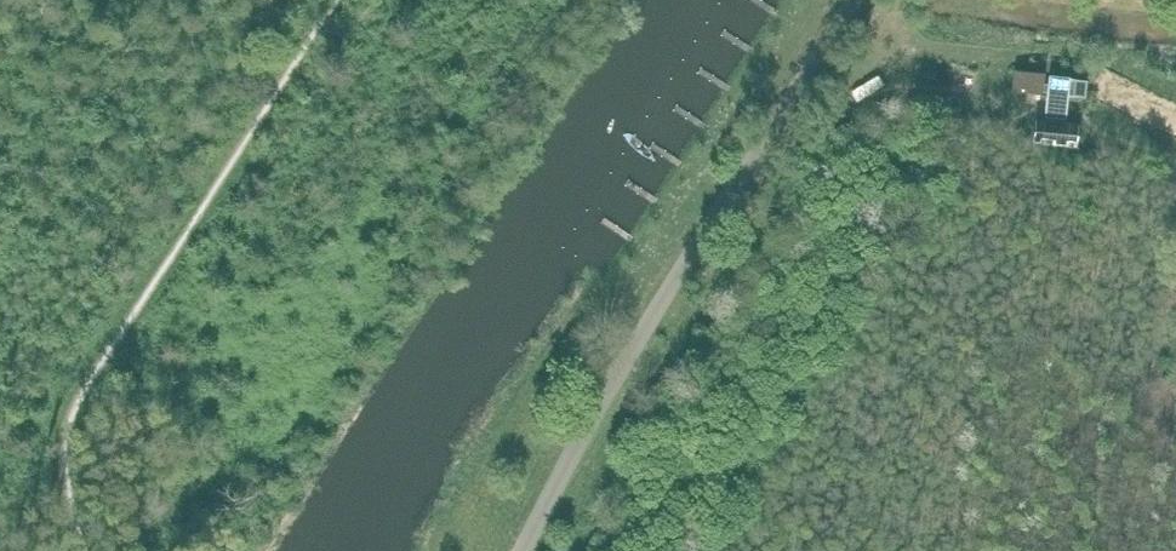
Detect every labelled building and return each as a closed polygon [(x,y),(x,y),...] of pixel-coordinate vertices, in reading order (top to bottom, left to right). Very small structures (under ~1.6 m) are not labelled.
[(1014,73),(1012,92),(1043,95),(1044,85),(1049,85),(1045,119),(1052,120),(1052,123),(1036,121),(1034,143),(1078,148),(1080,125),(1060,123),(1060,121),(1067,122),(1070,97),(1085,99),(1087,82),(1050,78),(1050,80),(1045,79),(1045,76),(1014,73)]
